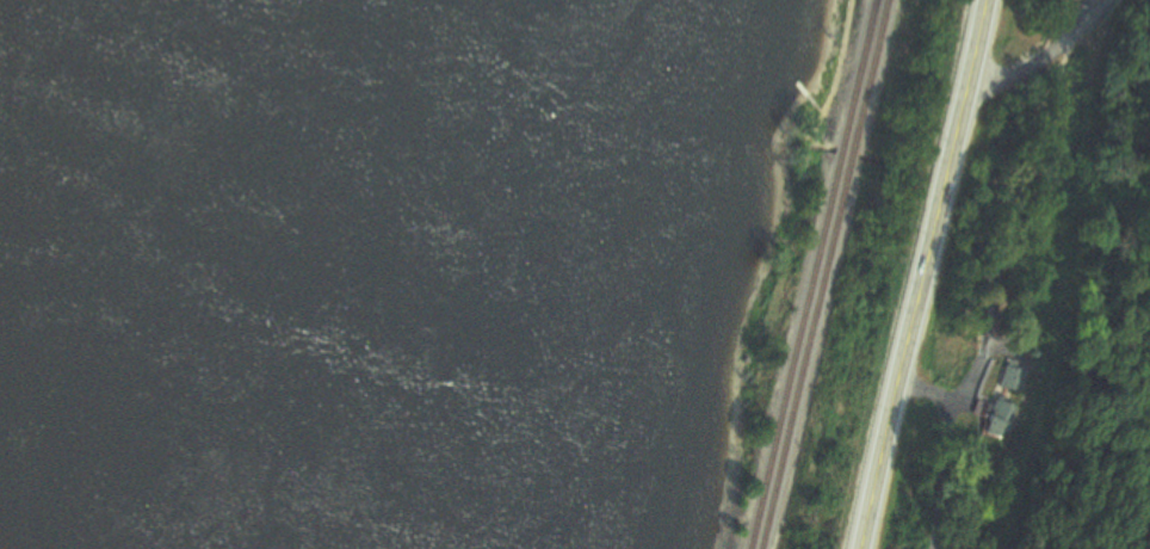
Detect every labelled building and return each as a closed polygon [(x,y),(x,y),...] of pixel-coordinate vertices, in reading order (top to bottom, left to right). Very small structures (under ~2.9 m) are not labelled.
[(997,388),(1028,394),(1033,369),(1003,362),(997,388)] [(993,438),(1023,432),(1016,402),(987,409),(993,438)]
